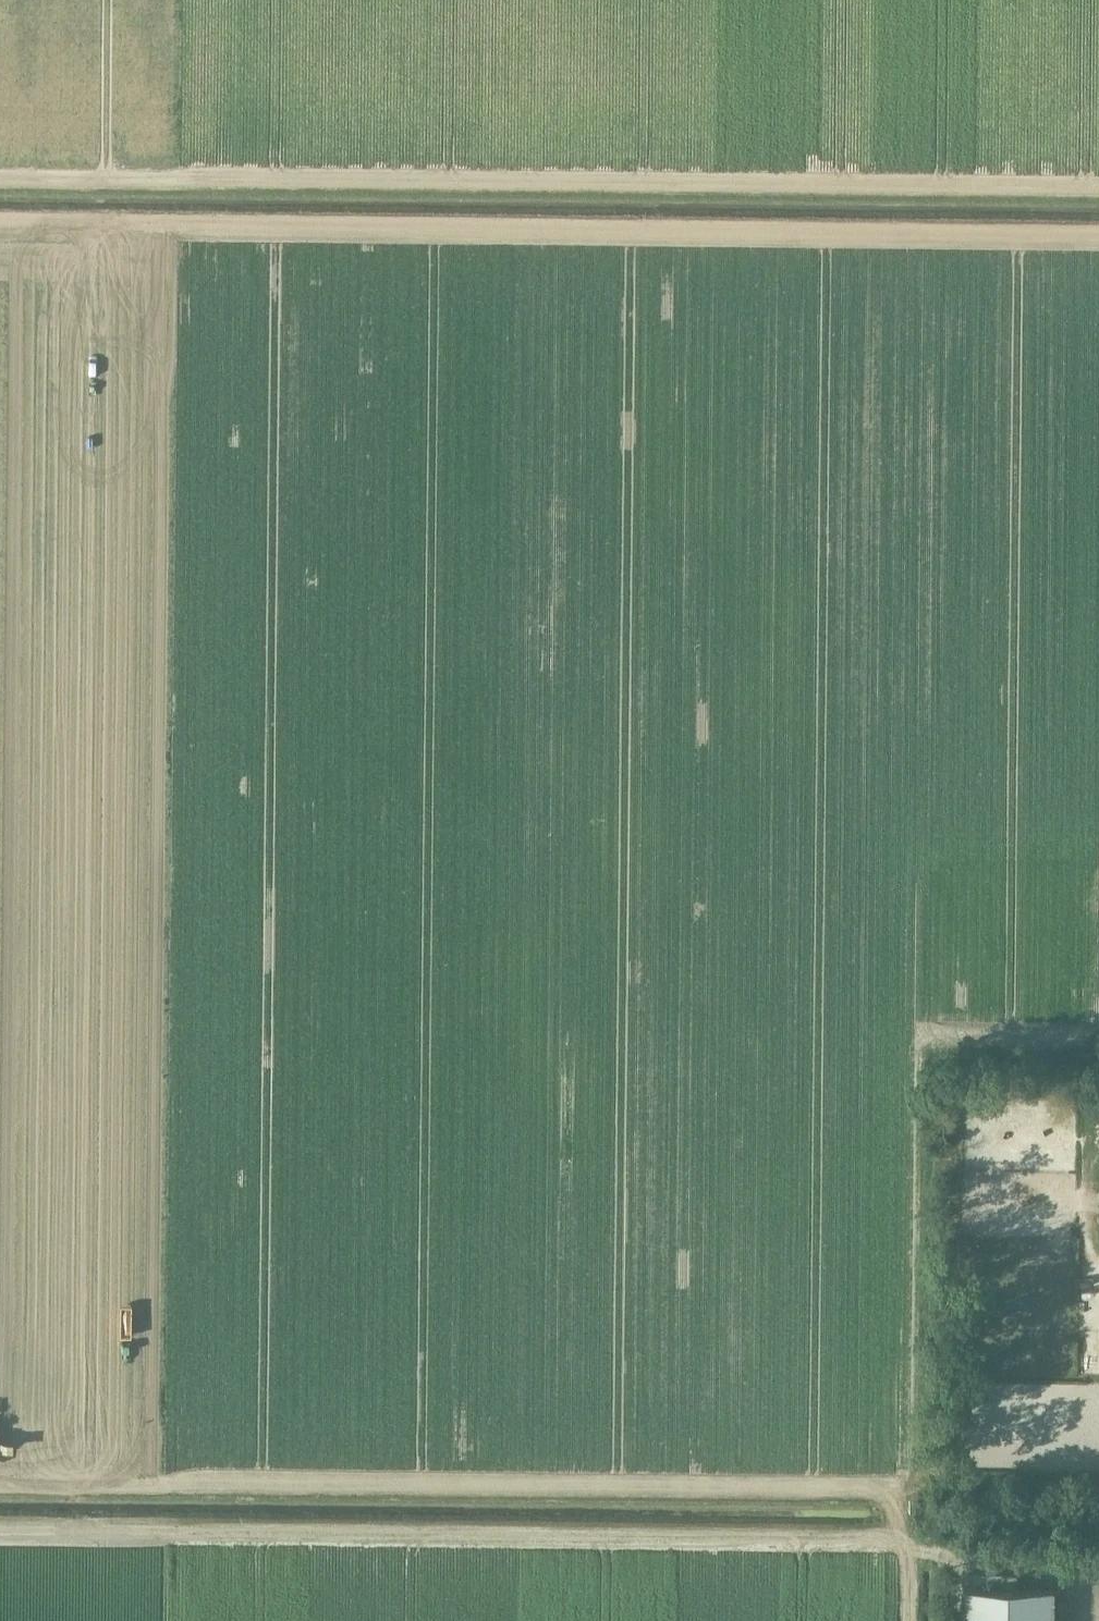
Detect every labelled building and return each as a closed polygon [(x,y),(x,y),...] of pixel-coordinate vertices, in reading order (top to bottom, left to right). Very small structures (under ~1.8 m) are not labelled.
[(972,1586),(960,1586),(960,1620),(1053,1620),(1053,1586),(1016,1586),(1016,1572),(972,1572),(972,1586)]
